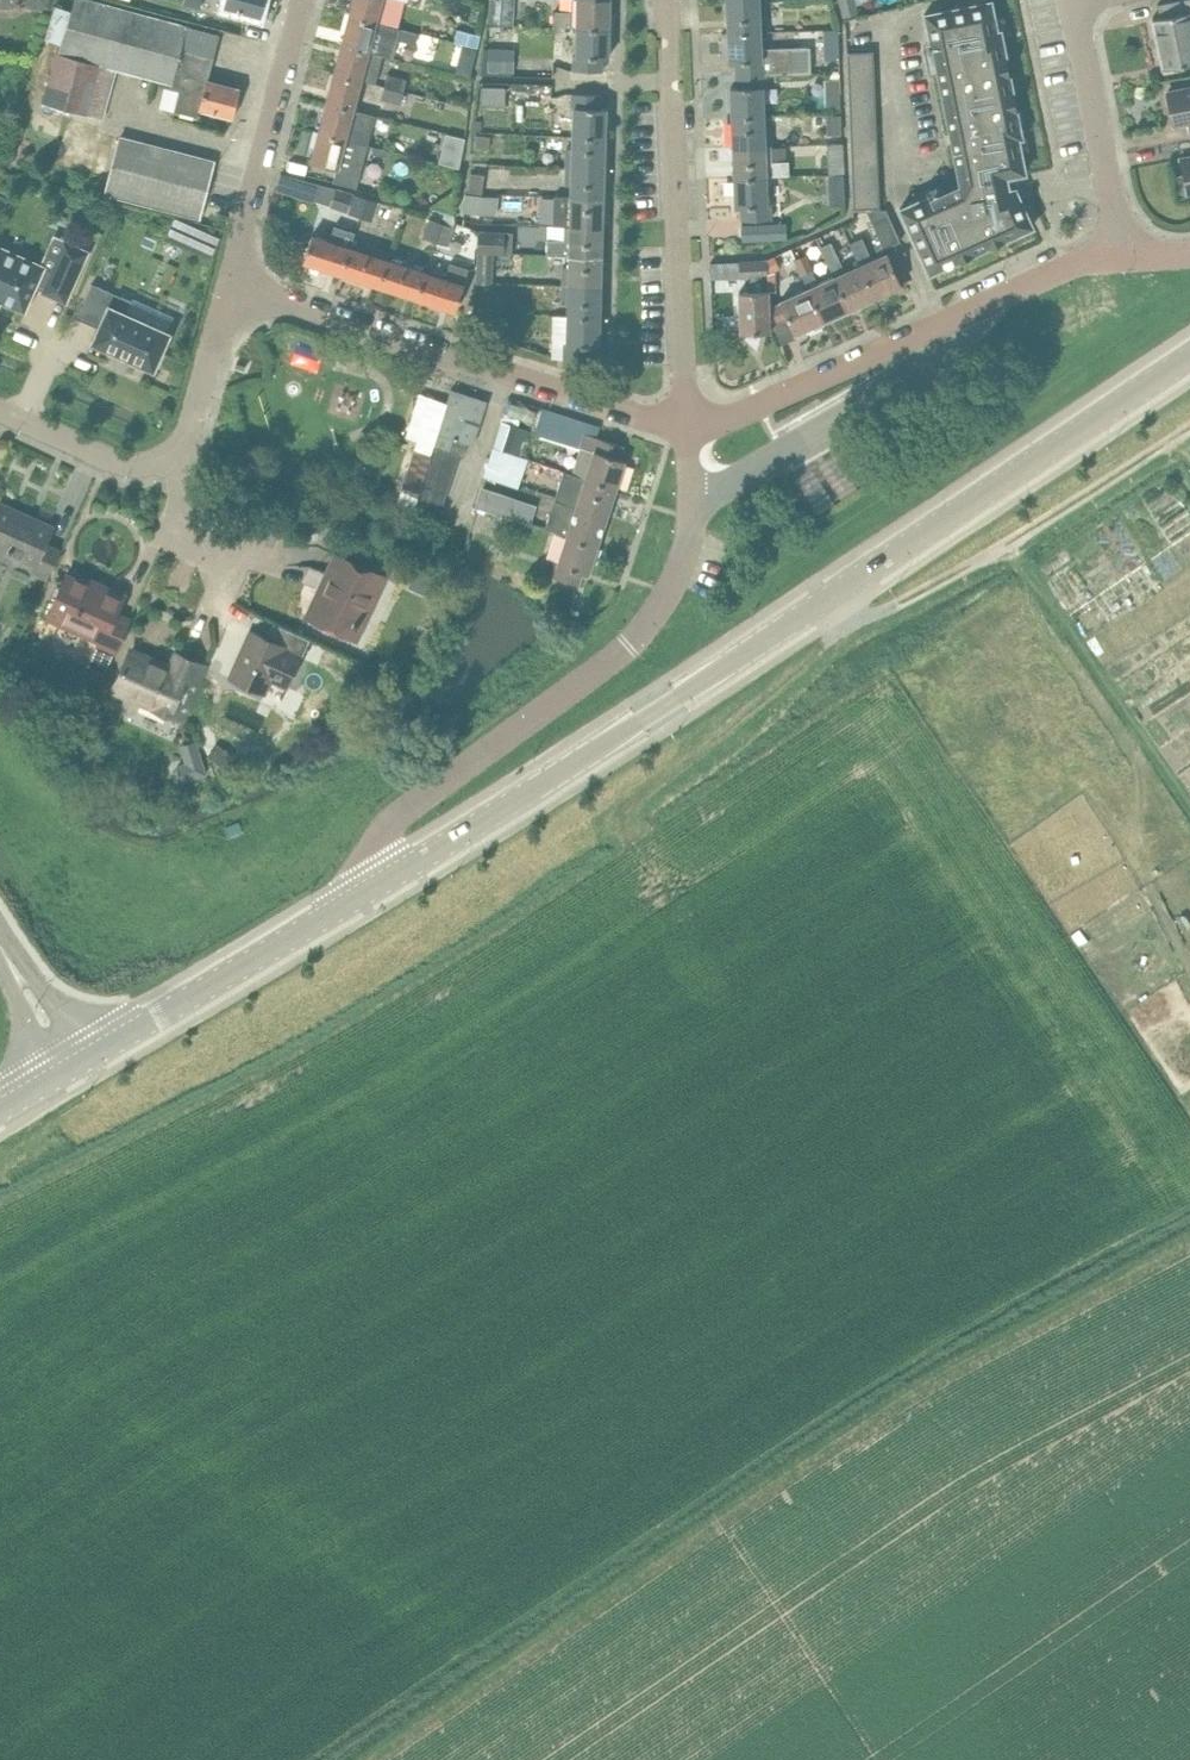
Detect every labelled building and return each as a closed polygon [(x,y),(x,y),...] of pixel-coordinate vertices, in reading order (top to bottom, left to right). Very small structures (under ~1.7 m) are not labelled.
[(197,28),(92,0),(77,0),(73,11),(55,5),(44,38),(62,44),(42,105),(101,120),(115,70),(170,84),(170,89),(180,91),(174,111),(198,116),(200,108),(233,116),(241,89),(208,80),(220,34),(197,28)] [(264,0),(225,0),(223,7),(260,17),(264,0)] [(350,14),(378,22),(384,0),(353,0),(350,14)] [(515,0),(491,0),(489,23),(513,25),(515,0)] [(610,0),(570,0),(570,11),(554,11),(554,26),(577,26),(577,27),(609,27),(610,0)] [(859,13),(856,0),(839,0),(843,17),(859,13)] [(991,0),(989,0),(925,13),(931,45),(942,43),(970,182),(967,183),(963,189),(964,191),(933,204),(929,194),(900,207),(929,272),(1033,226),(1015,187),(1009,188),(1007,176),(1025,172),(1018,137),(1022,136),(1001,29),(997,30),(991,0)] [(1189,64),(1189,0),(1178,0),(1157,4),(1160,17),(1152,18),(1163,69),(1189,64)] [(728,32),(759,31),(759,19),(766,19),(765,1),(727,2),(728,32)] [(416,46),(419,34),(401,29),(378,23),(378,22),(350,14),(342,43),(384,55),(392,57),(397,41),(416,46)] [(608,57),(609,27),(577,27),(576,55),(574,55),(573,70),(602,71),(602,67),(601,67),(601,69),(597,69),(597,57),(608,57)] [(824,59),(838,59),(839,59),(839,30),(823,30),(824,59)] [(760,48),(759,31),(728,32),(730,62),(741,62),(742,74),(764,73),(764,74),(810,72),(809,47),(760,48)] [(376,84),(384,55),(342,43),(334,73),(363,80),(376,84)] [(514,72),(514,49),(489,48),(489,49),(484,49),(482,73),(488,73),(488,72),(514,72)] [(849,83),(875,82),(874,51),(848,52),(849,83)] [(355,109),(363,80),(334,73),(327,102),(355,109)] [(732,117),(763,116),(762,87),(764,87),(764,74),(764,73),(742,74),(742,87),(731,87),(732,117)] [(388,74),(385,86),(405,91),(408,79),(388,74)] [(876,113),(875,82),(849,83),(850,114),(876,113)] [(401,105),(405,91),(385,86),(381,99),(401,105)] [(481,86),(481,106),(505,106),(505,87),(481,86)] [(1167,92),(1174,125),(1188,122),(1189,133),(1189,87),(1167,92)] [(840,88),(824,89),(825,111),(841,110),(840,88)] [(601,98),(601,94),(572,93),(572,108),(574,108),(573,136),(606,137),(606,107),(595,107),(596,95),(600,95),(600,98),(601,98)] [(347,139),(355,109),(327,102),(319,131),(347,139)] [(827,136),(842,135),(841,113),(826,114),(827,136)] [(851,146),(878,145),(876,113),(850,114),(851,146)] [(763,127),(763,116),(732,117),(733,147),(771,145),(770,127),(763,127)] [(319,131),(311,161),(334,167),(336,167),(333,180),(357,186),(368,145),(347,139),(319,131)] [(605,167),(606,137),(573,136),(573,149),(565,148),(565,166),(605,167)] [(199,217),(214,161),(191,155),(121,138),(107,194),(176,211),(199,217)] [(772,161),(771,145),(733,147),(734,176),(766,175),(766,176),(789,175),(789,160),(772,161)] [(879,176),(878,145),(851,146),(853,177),(879,176)] [(844,150),(828,151),(829,175),(844,174),(845,174),(844,150)] [(14,155),(0,152),(0,153),(0,162),(12,165),(14,155)] [(1179,158),(1183,175),(1178,176),(1181,191),(1186,190),(1186,193),(1189,193),(1189,156),(1179,158)] [(604,196),(605,167),(565,166),(564,185),(571,185),(571,196),(604,196)] [(483,194),(485,174),(471,172),(468,192),(483,194)] [(767,205),(766,176),(766,175),(734,176),(736,207),(741,207),(742,220),(770,219),(770,205),(767,205)] [(879,176),(853,177),(854,209),(880,208),(879,176)] [(360,217),(367,197),(355,193),(348,213),(360,217)] [(465,193),(463,213),(464,213),(481,215),(498,217),(500,198),(484,196),(465,193)] [(603,226),(604,196),(571,196),(555,195),(554,225),(563,225),(603,226)] [(373,221),(380,202),(367,197),(360,217),(373,221)] [(886,209),(867,210),(881,241),(884,249),(885,249),(885,248),(896,243),(901,241),(900,240),(886,209)] [(435,241),(441,222),(429,218),(423,237),(435,241)] [(455,227),(441,222),(435,241),(448,246),(455,227)] [(742,240),(788,238),(787,224),(742,226),(742,240)] [(342,273),(355,232),(334,225),(330,240),(312,234),(304,261),(342,273)] [(602,255),(603,226),(563,225),(563,238),(547,237),(546,254),(569,254),(602,255)] [(511,253),(512,232),(478,230),(477,252),(478,252),(494,252),(511,253)] [(367,252),(354,248),(352,247),(357,232),(355,232),(342,273),(379,285),(387,259),(390,252),(369,245),(367,252)] [(861,239),(849,244),(859,265),(860,264),(875,297),(894,288),(895,291),(905,286),(901,276),(898,277),(887,252),(870,260),(861,239)] [(834,277),(848,309),(875,297),(860,264),(859,265),(843,272),(830,243),(821,248),(834,277)] [(88,252),(71,244),(58,273),(0,247),(0,299),(24,310),(35,286),(43,290),(43,291),(66,301),(88,252)] [(493,283),(494,252),(478,252),(476,282),(493,283)] [(601,286),(602,255),(569,254),(568,266),(562,266),(561,285),(601,286)] [(848,309),(834,277),(818,284),(812,270),(813,270),(806,254),(794,259),(801,275),(802,275),(809,288),(808,289),(822,321),(833,316),(835,320),(850,313),(848,309)] [(767,273),(780,268),(774,256),(768,259),(766,259),(767,273)] [(416,298),(425,271),(387,259),(379,285),(416,298)] [(769,309),(767,273),(766,259),(739,260),(740,277),(749,277),(750,292),(739,292),(741,332),(770,331),(769,324),(769,309)] [(464,284),(469,269),(450,262),(445,278),(425,271),(416,298),(456,310),(464,284)] [(153,367),(168,333),(125,313),(131,300),(92,282),(77,317),(100,327),(94,341),(115,351),(115,352),(131,359),(131,358),(153,367)] [(600,316),(601,286),(561,285),(561,303),(568,303),(568,315),(600,316)] [(822,321),(808,289),(779,301),(781,304),(769,309),(769,324),(787,316),(795,333),(807,328),(808,332),(824,325),(822,321)] [(594,345),(599,346),(600,316),(568,315),(567,343),(564,343),(564,358),(593,359),(594,345)] [(487,401),(451,389),(447,402),(433,446),(448,451),(453,437),(466,442),(473,444),(487,401)] [(616,488),(625,459),(619,458),(624,445),(597,436),(600,426),(573,417),(570,429),(584,434),(580,446),(593,450),(584,478),(616,488)] [(511,452),(519,428),(501,421),(493,446),(511,452)] [(448,451),(459,454),(462,455),(466,442),(453,437),(448,451)] [(429,460),(454,468),(459,454),(448,451),(433,446),(429,460)] [(498,480),(504,461),(490,456),(484,475),(498,480)] [(424,474),(450,482),(454,468),(429,460),(424,474)] [(564,471),(555,498),(570,503),(607,515),(616,488),(584,478),(575,475),(564,471)] [(419,488),(445,497),(450,482),(424,474),(419,488)] [(415,502),(441,511),(445,497),(419,488),(417,496),(415,502)] [(511,519),(517,501),(482,489),(476,507),(511,519)] [(401,491),(394,511),(410,516),(415,502),(417,496),(401,491)] [(59,549),(46,543),(54,526),(0,502),(0,548),(36,565),(33,571),(47,577),(59,549)] [(415,502),(410,516),(436,525),(441,511),(415,502)] [(597,544),(607,515),(570,503),(565,518),(550,513),(545,528),(566,535),(567,534),(597,544)] [(588,573),(597,544),(567,534),(566,535),(558,561),(555,561),(551,575),(578,584),(580,581),(583,572),(588,573)] [(637,563),(640,543),(626,540),(623,560),(637,563)] [(357,639),(386,576),(357,563),(335,553),(325,574),(330,576),(323,592),(318,589),(306,616),(328,626),(357,639)] [(103,590),(66,573),(52,604),(46,616),(98,639),(97,644),(115,652),(130,618),(117,613),(125,594),(105,585),(103,590)] [(250,630),(229,677),(265,693),(272,678),(288,685),(302,651),(307,639),(286,629),(279,643),(250,630)] [(170,667),(166,665),(131,649),(122,671),(114,688),(182,720),(206,667),(176,654),(170,667)] [(220,767),(231,755),(218,744),(208,756),(220,767)]
